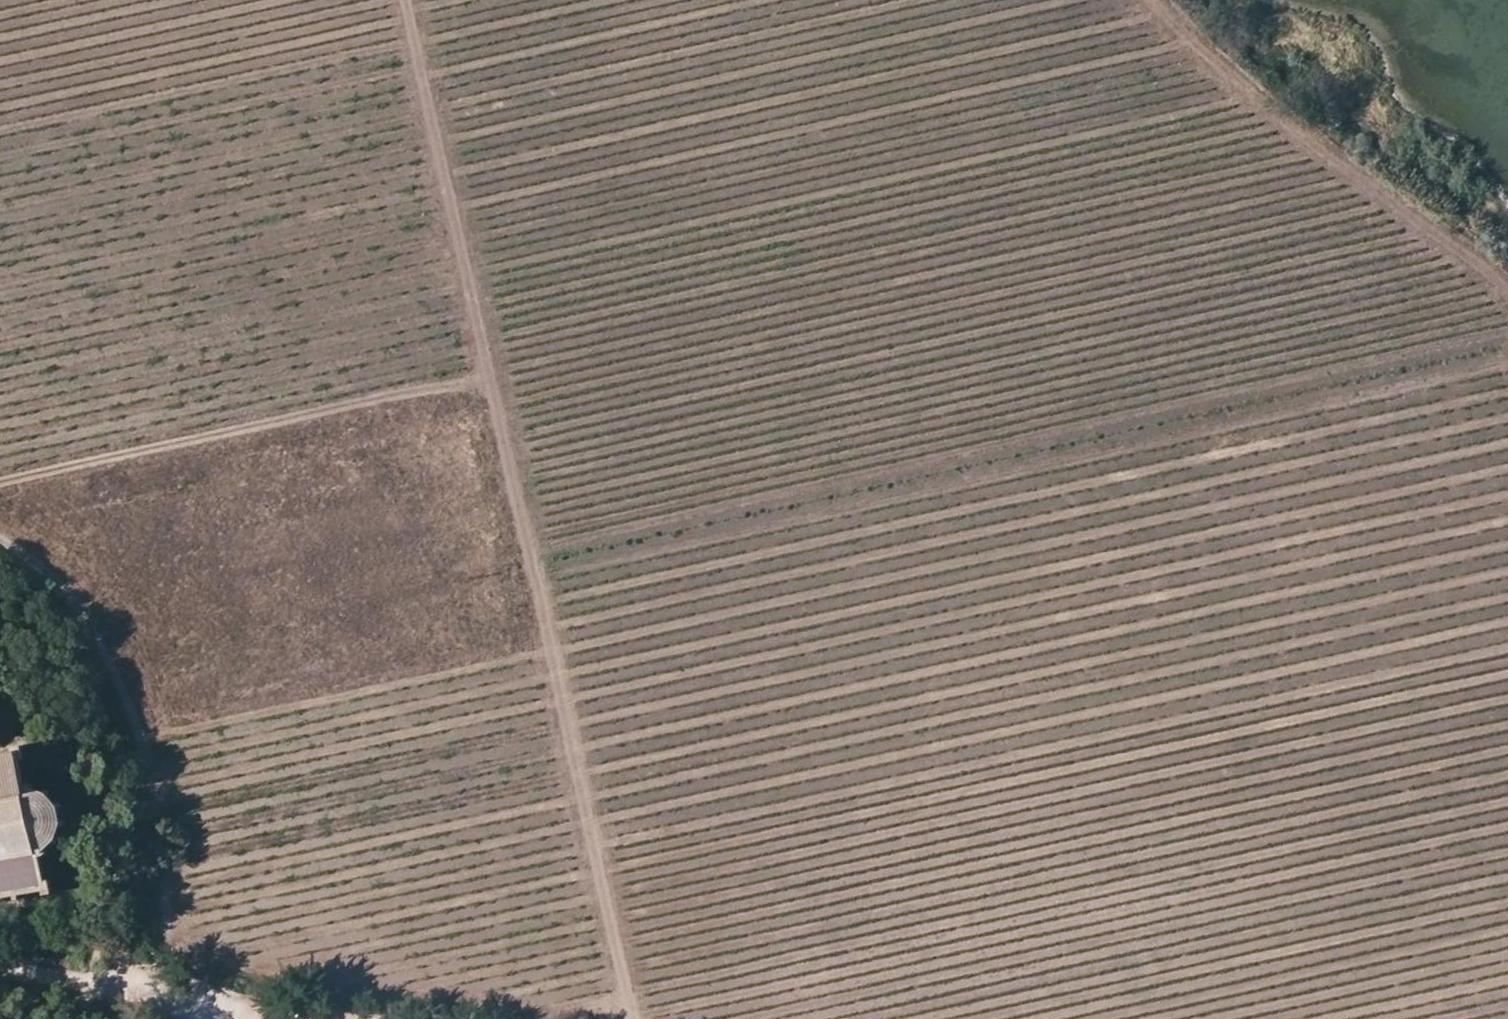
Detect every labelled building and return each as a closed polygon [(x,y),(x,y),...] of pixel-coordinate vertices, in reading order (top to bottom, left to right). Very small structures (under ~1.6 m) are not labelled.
[(36,858),(40,857),(43,854),(42,850),(50,842),(54,844),(56,840),(53,838),(56,826),(60,827),(61,822),(57,821),(54,809),(58,808),(56,804),(52,805),(45,796),(47,792),(43,790),(41,794),(30,789),(31,785),(26,784),(21,785),(16,761),(21,760),(18,747),(10,749),(11,753),(0,755),(0,898),(9,896),(10,900),(15,900),(14,895),(38,891),(39,895),(46,894),(44,881),(40,881),(36,858)]
